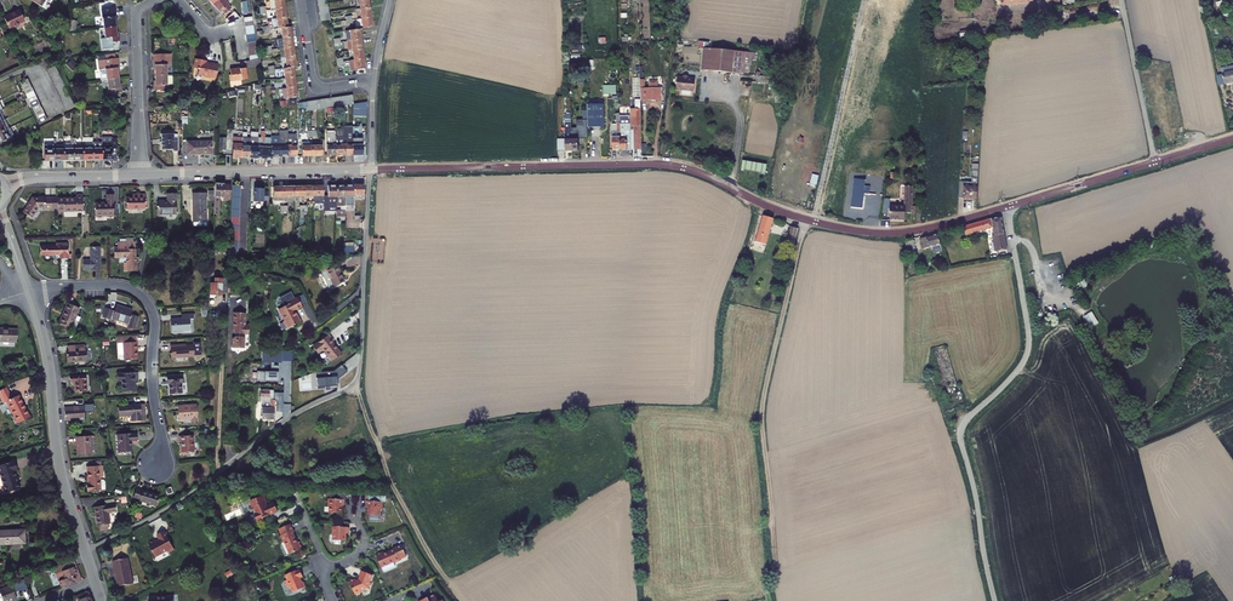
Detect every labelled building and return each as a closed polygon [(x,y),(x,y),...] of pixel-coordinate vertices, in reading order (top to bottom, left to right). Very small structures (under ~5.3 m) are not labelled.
[(209,5),(216,14),(218,12),(221,16),(228,9),(220,0),(216,0),(209,5)] [(267,0),(268,11),(272,10),(282,9),(281,0),(270,0),(267,0)] [(370,7),(360,8),(361,17),(371,16),(370,7)] [(282,9),(272,10),(273,21),(283,19),(282,9)] [(113,23),(111,11),(98,13),(100,32),(112,30),(111,23),(113,23)] [(21,25),(16,14),(1,21),(5,32),(21,25)] [(371,16),(361,17),(362,27),(372,26),(371,16)] [(283,19),(273,21),(269,21),(271,31),(272,30),(284,29),(283,19)] [(259,32),(265,31),(268,31),(267,23),(264,24),(265,28),(259,28),(259,32)] [(360,28),(350,29),(351,39),(361,38),(360,28)] [(284,29),(272,30),(273,40),(289,39),(287,29),(284,29)] [(112,30),(100,32),(102,47),(115,45),(114,38),(113,38),(112,30)] [(960,34),(961,42),(970,41),(982,39),(981,31),(960,34)] [(361,38),(351,39),(352,49),(362,48),(361,38)] [(289,39),(273,40),(275,51),(290,49),(289,39)] [(362,48),(352,49),(353,59),(363,58),(362,48)] [(733,52),(697,48),(696,57),(701,57),(699,72),(730,76),(733,52)] [(290,49),(275,51),(276,61),(291,59),(290,49)] [(112,62),(112,56),(102,58),(103,63),(101,63),(103,73),(96,73),(98,83),(104,83),(115,81),(115,74),(116,74),(114,62),(112,62)] [(170,57),(152,58),(152,70),(154,70),(154,78),(166,77),(165,69),(170,69),(170,57)] [(363,58),(353,59),(349,60),(350,69),(364,68),(363,58)] [(291,59),(276,61),(277,71),(278,71),(288,70),(292,69),(291,59)] [(200,64),(194,63),(192,72),(196,72),(196,73),(197,73),(197,78),(204,80),(205,81),(209,82),(211,81),(214,82),(216,68),(209,67),(209,68),(205,67),(205,65),(202,64),(200,65),(200,64)] [(1224,85),(1232,83),(1232,67),(1221,70),(1224,85)] [(70,112),(51,68),(44,71),(63,115),(70,112)] [(288,70),(278,71),(279,80),(290,79),(288,70)] [(238,71),(228,73),(229,79),(228,79),(229,86),(246,82),(244,71),(238,72),(238,71)] [(166,77),(154,78),(154,85),(153,85),(153,92),(166,92),(166,77)] [(290,79),(279,80),(281,90),(291,88),(290,79)] [(695,81),(678,79),(676,92),(684,92),(683,97),(693,98),(695,81)] [(116,90),(115,81),(104,83),(106,98),(119,96),(118,89),(116,90)] [(43,123),(24,82),(17,85),(35,126),(43,123)] [(291,88),(281,90),(282,100),(292,99),(291,88)] [(595,88),(595,97),(605,97),(605,88),(595,88)] [(660,93),(637,94),(638,105),(660,105),(660,93)] [(366,100),(353,102),(353,115),(366,115),(366,100)] [(600,107),(585,108),(585,131),(600,131),(600,107)] [(349,130),(341,130),(341,138),(341,159),(349,158),(349,149),(349,142),(349,136),(349,130)] [(627,130),(617,131),(617,152),(628,152),(627,130)] [(240,162),(247,162),(249,142),(246,142),(246,136),(241,136),(241,141),(240,162)] [(50,137),(47,137),(47,150),(40,150),(40,154),(40,165),(50,165),(50,137)] [(55,137),(50,137),(50,165),(60,164),(59,150),(53,150),(53,143),(55,143),(55,137)] [(293,137),(286,138),(286,139),(286,160),(294,160),(293,137)] [(173,153),(173,155),(177,155),(177,138),(161,139),(161,153),(173,153)] [(333,159),(333,138),(324,138),(324,158),(323,158),(323,161),(327,161),(327,159),(333,159)] [(341,138),(333,138),(333,159),(341,159),(341,138)] [(278,160),(286,160),(286,139),(278,139),(278,142),(278,160)] [(230,161),(240,162),(241,141),(237,141),(236,144),(231,144),(230,161)] [(562,141),(554,142),(555,154),(563,154),(562,141)] [(255,163),(256,150),(257,143),(249,142),(247,162),(255,163)] [(255,163),(262,163),(264,142),(261,142),(260,151),(256,150),(255,163)] [(270,160),(278,160),(278,142),(271,142),(270,151),(270,160)] [(66,149),(59,150),(60,164),(69,164),(69,143),(66,143),(66,149)] [(72,143),(69,143),(69,164),(79,164),(79,149),(72,149),(72,143)] [(79,143),(79,149),(79,164),(89,164),(89,147),(89,143),(79,143)] [(110,146),(100,147),(100,164),(110,163),(110,161),(115,161),(114,144),(110,144),(110,146)] [(210,146),(186,146),(186,158),(210,158),(210,146)] [(310,160),(310,149),(310,146),(298,146),(299,160),(310,160)] [(89,147),(89,164),(100,164),(100,147),(89,147)] [(359,148),(349,149),(349,158),(360,158),(359,148)] [(319,149),(310,149),(310,160),(319,159),(319,149)] [(743,170),(768,171),(768,162),(744,161),(743,170)] [(973,178),(972,182),(960,182),(959,198),(977,199),(979,164),(973,164),(973,178)] [(849,185),(847,194),(853,195),(852,207),(863,209),(865,194),(865,193),(866,181),(855,180),(855,185),(849,185)] [(225,185),(216,184),(215,214),(221,215),(222,198),(225,198),(225,185)] [(241,186),(233,185),(230,259),(230,260),(238,261),(241,186)] [(360,186),(351,187),(351,202),(360,202),(360,186)] [(906,186),(906,206),(891,206),(891,220),(906,221),(906,213),(913,213),(915,213),(916,207),(913,207),(913,187),(906,186)] [(334,207),(334,203),(334,187),(325,187),(325,203),(320,203),(320,213),(326,213),(326,208),(334,207)] [(334,203),(334,207),(342,207),(342,203),(342,187),(334,187),(334,203)] [(351,187),(342,187),(342,203),(351,202),(351,187)] [(272,199),(281,198),(281,188),(272,189),(272,199)] [(291,198),(291,188),(281,188),(281,198),(291,198)] [(291,198),(301,198),(301,188),(291,188),(291,198)] [(311,198),(311,188),(301,188),(301,198),(311,198)] [(320,188),(311,188),(311,198),(320,197),(320,188)] [(265,189),(257,189),(256,201),(264,201),(264,200),(266,200),(265,204),(269,204),(270,192),(265,192),(265,189)] [(143,195),(131,195),(131,199),(124,199),(124,211),(143,210),(143,195)] [(173,195),(163,196),(163,203),(154,203),(155,216),(174,216),(173,195)] [(203,195),(190,195),(191,230),(204,230),(203,195)] [(113,217),(112,196),(105,197),(105,204),(101,204),(101,205),(94,205),(95,218),(113,217)] [(56,201),(56,212),(56,214),(81,213),(80,198),(74,198),(74,200),(56,201)] [(31,201),(22,215),(29,221),(37,211),(43,210),(43,212),(56,212),(56,201),(43,201),(43,200),(31,201)] [(765,244),(766,245),(773,219),(763,216),(758,234),(755,242),(756,242),(755,246),(764,249),(765,244)] [(996,251),(1009,249),(1004,217),(994,218),(997,235),(993,235),(996,251)] [(791,227),(787,244),(794,246),(798,228),(791,227)] [(973,248),(977,264),(996,260),(993,238),(991,229),(965,235),(968,249),(973,248)] [(919,239),(921,250),(939,245),(937,235),(919,239)] [(54,248),(38,248),(39,257),(58,256),(58,261),(66,261),(65,256),(67,256),(67,248),(65,248),(65,245),(54,245),(54,248)] [(133,245),(116,245),(116,250),(112,250),(112,261),(126,261),(126,265),(122,265),(122,274),(135,274),(135,265),(137,265),(137,260),(133,260),(133,245)] [(97,250),(87,250),(87,262),(81,262),(81,273),(97,272),(97,250)] [(230,259),(215,258),(215,269),(230,269),(230,260),(230,259)] [(326,266),(321,268),(330,288),(344,282),(341,273),(342,273),(339,266),(328,271),(326,266)] [(211,285),(229,285),(230,275),(215,274),(215,279),(211,279),(211,285)] [(229,285),(211,285),(210,294),(215,294),(217,291),(222,291),(223,289),(229,289),(229,285)] [(278,310),(284,322),(283,323),(286,330),(300,323),(294,312),(301,308),(297,299),(288,304),(289,305),(278,310)] [(81,308),(70,303),(61,323),(73,328),(81,308)] [(114,310),(106,308),(103,317),(111,320),(112,317),(131,324),(129,328),(135,330),(140,317),(134,315),(133,315),(132,315),(134,311),(118,305),(116,312),(114,312),(114,310)] [(246,311),(234,311),(233,330),(234,332),(236,332),(236,335),(235,335),(233,337),(232,346),(244,346),(245,333),(248,333),(249,323),(245,323),(246,311)] [(1098,322),(1091,311),(1087,313),(1094,324),(1098,322)] [(1094,324),(1087,313),(1082,316),(1090,328),(1094,325),(1094,324)] [(182,319),(171,319),(172,331),(184,330),(184,332),(191,332),(191,318),(194,318),(194,314),(182,314),(182,319)] [(15,344),(15,331),(0,331),(0,344),(15,344)] [(138,336),(119,337),(119,344),(125,343),(126,359),(139,358),(138,336)] [(325,337),(309,349),(314,355),(319,351),(328,363),(337,356),(329,344),(330,343),(325,337)] [(180,344),(168,345),(169,357),(192,355),(191,345),(180,346),(180,344)] [(86,345),(69,346),(69,351),(68,351),(68,361),(88,360),(87,350),(86,350),(86,345)] [(932,350),(943,389),(958,385),(946,345),(932,350)] [(288,356),(259,355),(258,366),(277,367),(277,365),(288,366),(288,356)] [(346,368),(317,371),(319,387),(339,385),(338,376),(346,375),(346,368)] [(141,371),(120,373),(120,380),(125,380),(125,390),(139,390),(138,381),(141,380),(141,371)] [(183,374),(168,376),(168,383),(170,383),(171,394),(183,393),(182,382),(184,382),(183,374)] [(71,376),(72,381),(77,381),(77,393),(88,392),(87,375),(71,376)] [(0,391),(0,406),(3,405),(14,426),(27,420),(15,398),(9,401),(3,390),(0,391)] [(269,394),(257,394),(256,411),(258,411),(257,423),(270,423),(271,404),(269,404),(269,394)] [(85,405),(66,407),(67,421),(73,421),(72,417),(81,416),(81,420),(87,419),(85,405)] [(146,405),(120,406),(121,416),(133,416),(133,421),(147,420),(146,405)] [(197,405),(179,406),(180,420),(191,419),(192,422),(198,421),(197,405)] [(132,433),(119,434),(120,452),(134,451),(133,441),(139,440),(139,433),(132,434),(132,433)] [(194,435),(180,436),(180,446),(182,446),(182,454),(195,453),(194,435)] [(94,436),(79,437),(80,448),(78,448),(79,455),(94,454),(93,441),(94,441),(94,436)] [(98,466),(89,467),(90,484),(89,484),(90,491),(103,490),(103,489),(106,489),(107,488),(107,482),(105,480),(102,480),(102,476),(105,476),(104,461),(98,462),(98,466)] [(0,467),(0,481),(1,481),(5,496),(19,492),(13,474),(17,473),(14,463),(0,467)] [(137,488),(134,496),(140,498),(140,499),(156,504),(160,495),(137,488)] [(265,495),(251,501),(256,513),(254,514),(258,523),(264,521),(263,518),(278,512),(275,503),(269,506),(265,495)] [(342,502),(326,501),(325,509),(327,509),(326,515),(339,516),(340,508),(342,508),(342,502)] [(117,503),(97,507),(100,525),(101,525),(102,531),(109,530),(111,526),(111,523),(112,523),(111,513),(119,511),(117,503)] [(380,505),(363,504),(363,510),(365,510),(365,518),(378,518),(378,512),(379,512),(380,505)] [(291,524),(279,530),(282,536),(281,536),(283,540),(284,541),(290,555),(303,549),(300,542),(298,542),(294,533),(295,533),(291,524)] [(349,528),(333,527),(332,535),(334,535),(333,541),(346,541),(347,534),(349,534),(349,528)] [(24,544),(23,530),(0,532),(0,546),(24,544)] [(171,550),(163,533),(156,536),(158,541),(154,543),(154,541),(147,545),(154,559),(165,553),(168,554),(170,553),(171,553),(171,550)] [(383,552),(376,555),(382,568),(395,562),(397,563),(401,561),(400,560),(407,557),(402,545),(393,549),(394,550),(384,554),(383,552)] [(126,557),(111,560),(117,585),(125,584),(125,585),(133,583),(126,557)] [(51,570),(58,591),(78,583),(71,562),(51,570)] [(303,577),(300,569),(285,576),(287,581),(285,582),(288,588),(290,588),(293,593),(306,587),(304,582),(302,582),(301,578),(303,577)] [(373,576),(362,571),(359,580),(356,581),(355,579),(349,582),(355,595),(362,592),(361,591),(368,588),(369,589),(371,583),(370,583),(373,576)] [(23,581),(17,583),(20,592),(26,590),(23,581)] [(0,589),(0,600),(10,600),(15,599),(10,585),(0,589)]
